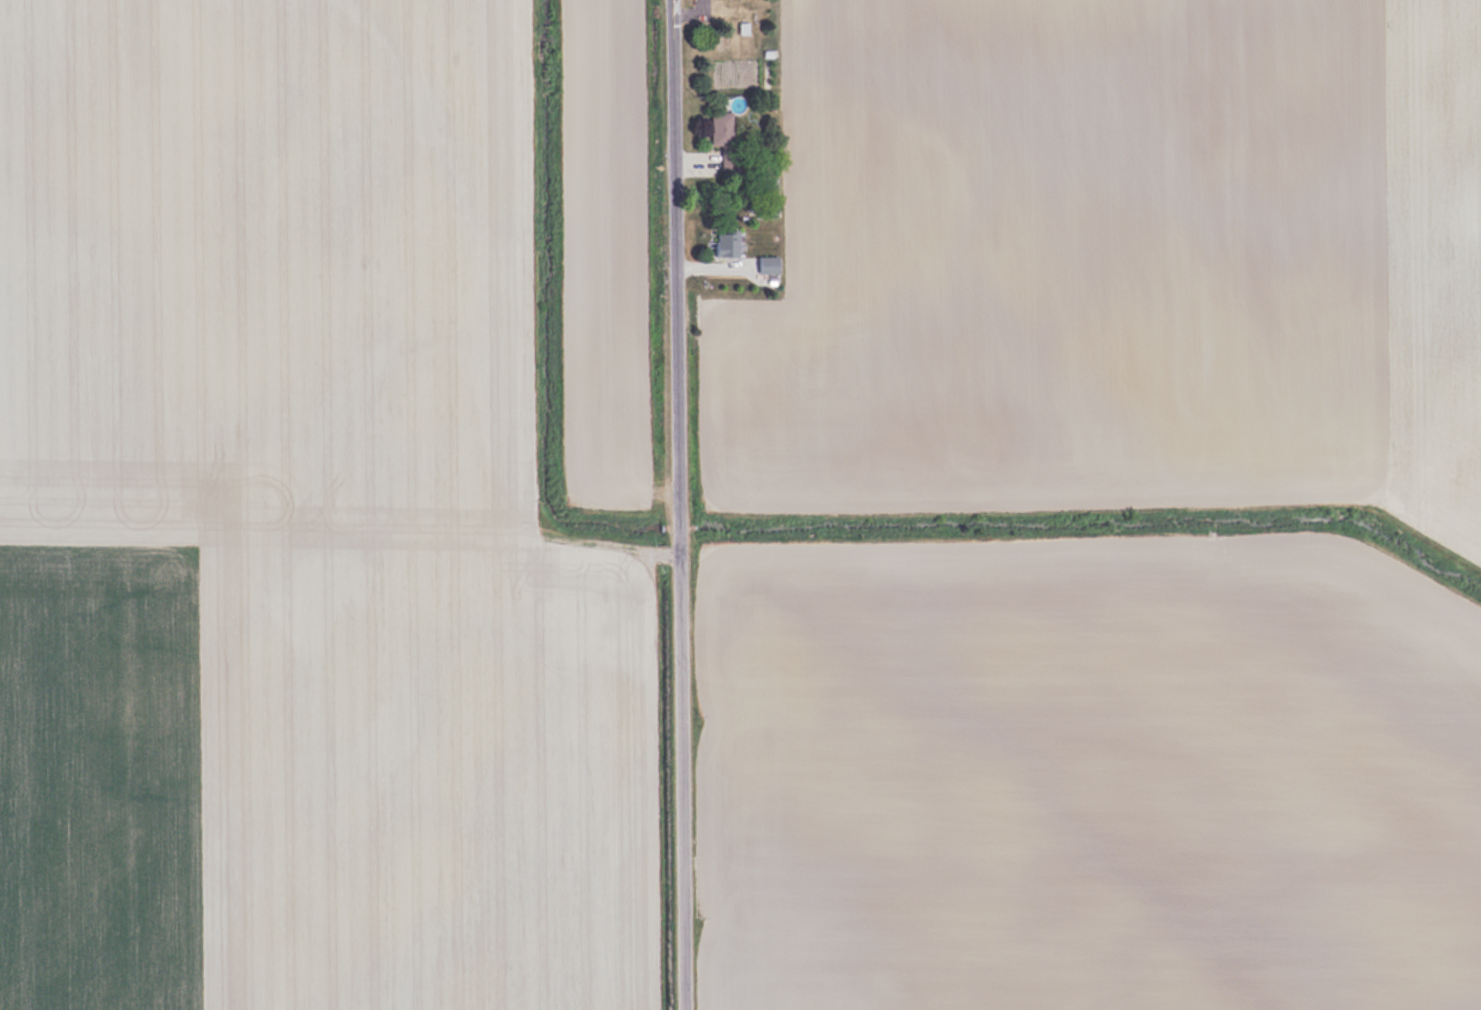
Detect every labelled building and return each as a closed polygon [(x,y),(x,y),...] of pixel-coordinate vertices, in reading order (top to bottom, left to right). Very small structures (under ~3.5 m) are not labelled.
[(711,146),(721,146),(721,170),(735,170),(735,112),(711,113),(711,146)] [(739,231),(716,231),(716,257),(739,257),(739,231)] [(779,273),(779,257),(758,257),(758,273),(779,273)]
